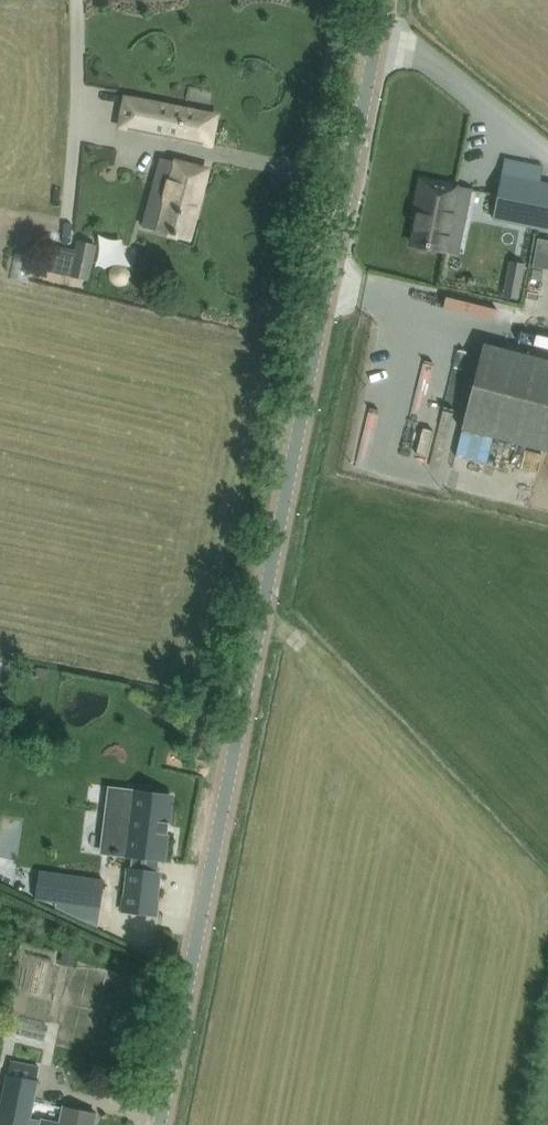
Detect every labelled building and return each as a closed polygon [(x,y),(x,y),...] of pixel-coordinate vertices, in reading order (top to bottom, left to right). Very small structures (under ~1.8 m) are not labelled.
[(216,116),(147,102),(141,131),(211,144),(216,116)] [(507,161),(495,219),(547,230),(547,185),(539,183),(542,168),(507,161)] [(207,170),(176,162),(163,208),(150,205),(144,226),(190,238),(207,170)] [(457,185),(422,178),(416,209),(420,210),(413,244),(458,253),(463,232),(448,229),(457,185)] [(89,281),(98,245),(78,240),(75,250),(44,243),(38,270),(89,281)] [(533,268),(547,271),(547,242),(538,240),(533,268)] [(120,268),(114,272),(112,278),(115,284),(122,286),(128,282),(130,276),(126,270),(120,268)] [(507,281),(504,297),(518,300),(522,284),(507,281)] [(541,281),(536,300),(547,303),(547,283),(541,281)] [(483,435),(547,452),(547,360),(506,349),(485,344),(462,429),(483,435)] [(20,788),(17,783),(11,782),(3,788),(3,794),(5,797),(10,799),(20,793),(20,788)] [(105,807),(99,851),(131,855),(130,870),(128,870),(123,911),(134,912),(156,915),(161,874),(156,873),(158,859),(162,859),(170,797),(170,793),(120,787),(118,809),(105,807)] [(40,871),(36,899),(101,909),(105,880),(40,871)] [(64,950),(61,961),(73,963),(75,952),(64,950)] [(29,1026),(28,1049),(55,1050),(56,1027),(29,1026)] [(39,1120),(31,1118),(38,1080),(8,1074),(0,1113),(0,1124),(38,1124),(39,1120)] [(97,1114),(64,1107),(61,1122),(40,1118),(39,1124),(95,1124),(97,1114)]
